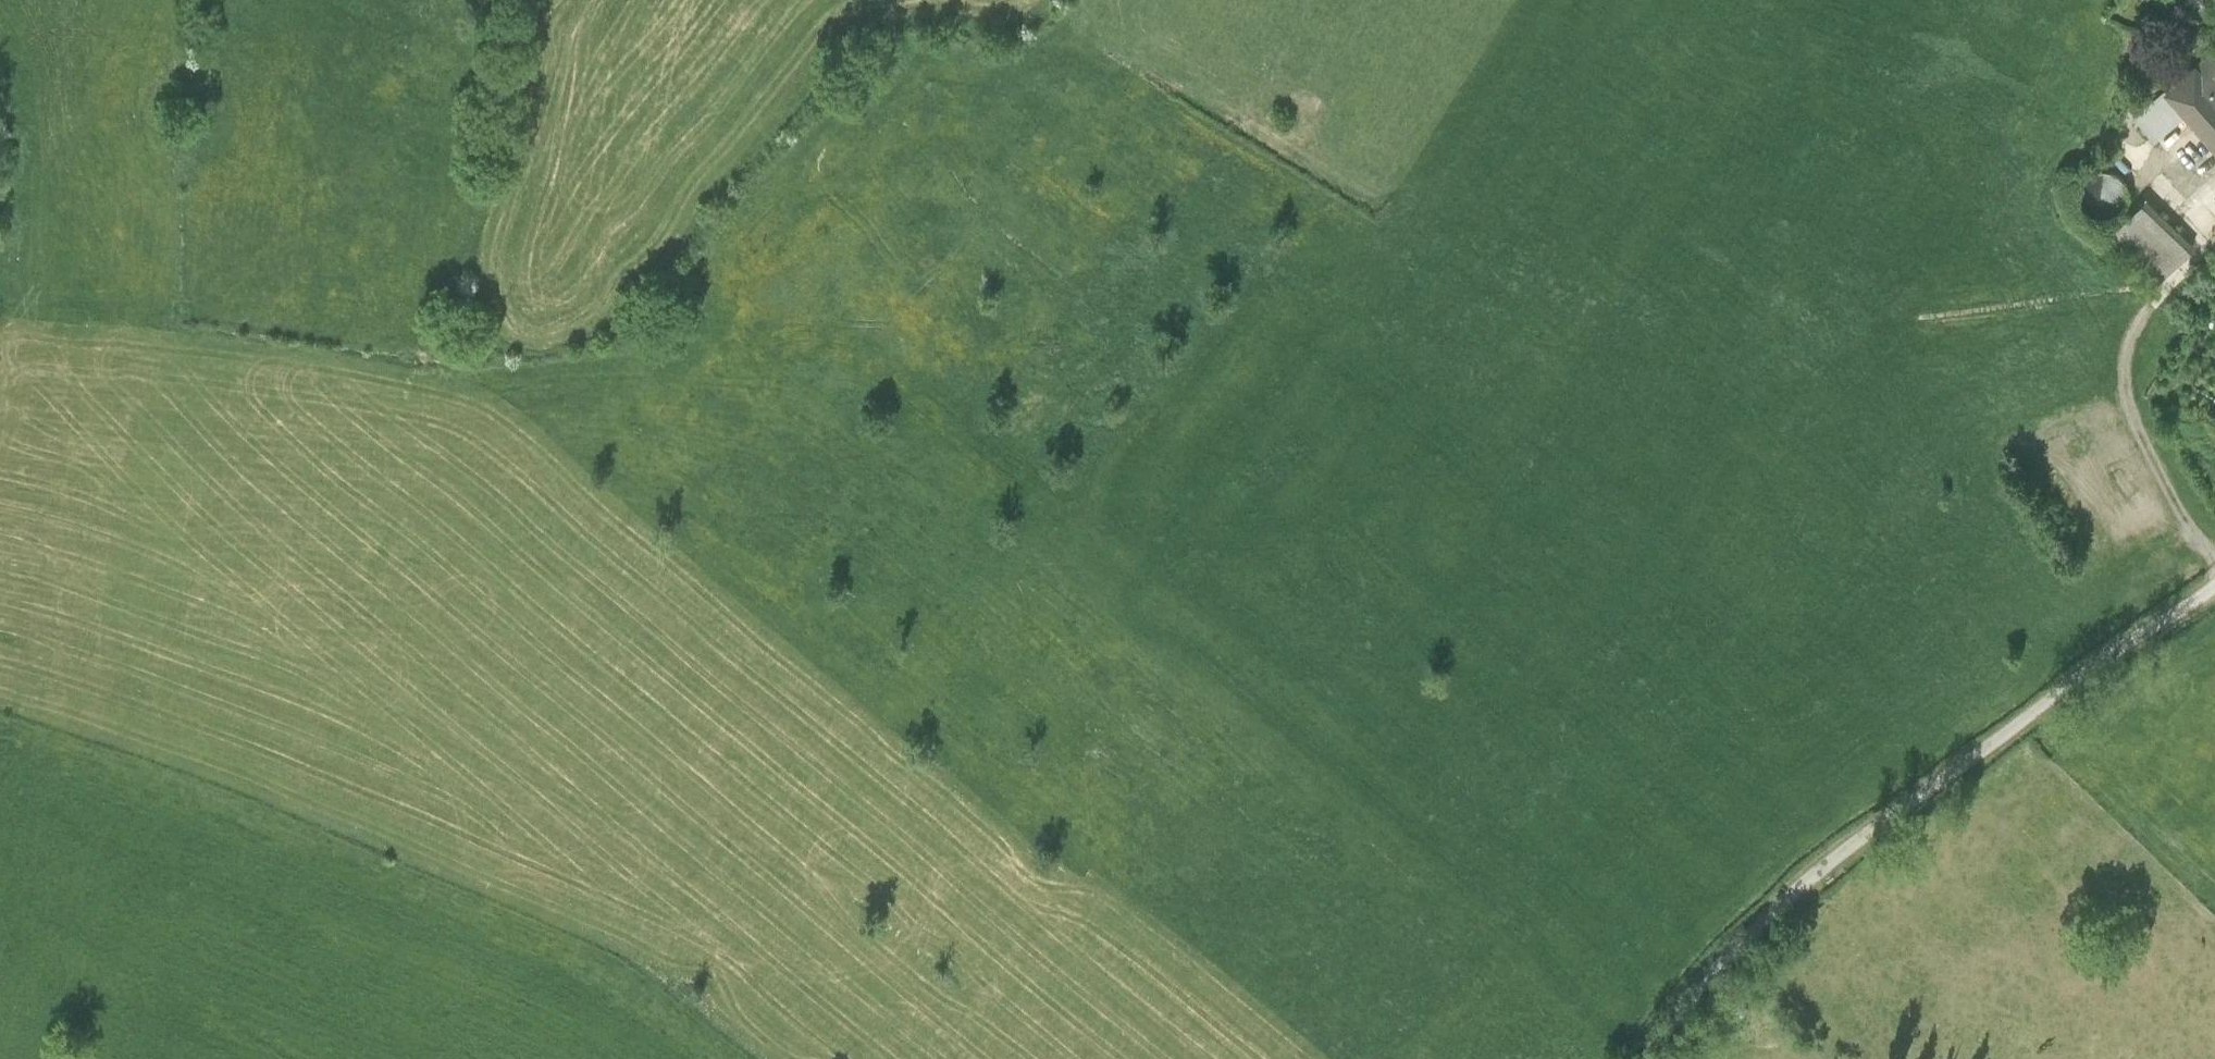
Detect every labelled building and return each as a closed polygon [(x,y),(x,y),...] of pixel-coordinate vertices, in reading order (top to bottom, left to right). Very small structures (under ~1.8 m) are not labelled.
[(2145,109),(2165,132),(2195,106),(2214,129),(2214,49),(2145,109)] [(2201,244),(2153,195),(2120,227),(2168,276),(2201,244)]
